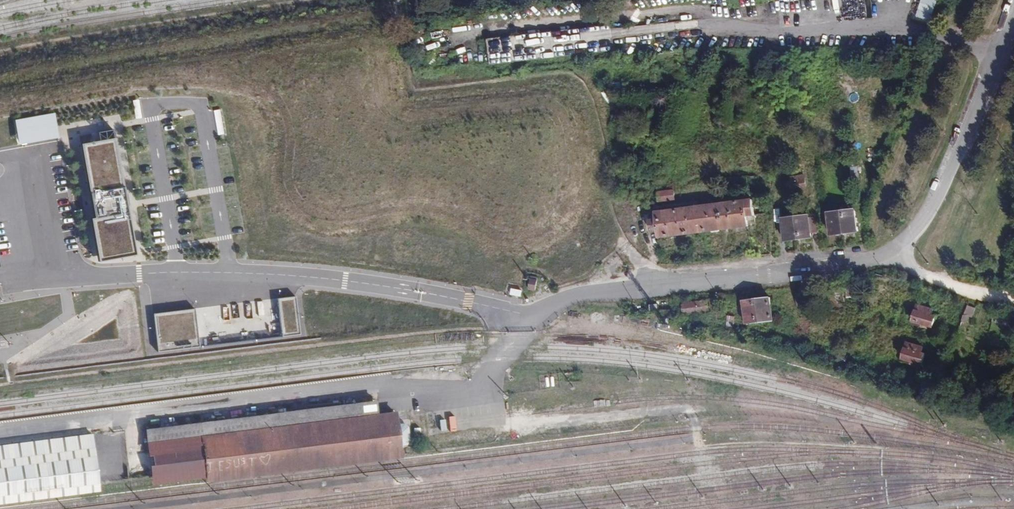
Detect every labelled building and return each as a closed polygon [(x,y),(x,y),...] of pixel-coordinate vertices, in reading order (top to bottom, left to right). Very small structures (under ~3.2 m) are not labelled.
[(914,16),(931,23),(939,0),(920,0),(914,16)] [(15,144),(56,140),(53,113),(12,118),(15,144)] [(134,251),(112,126),(76,133),(96,244),(93,244),(94,251),(97,250),(99,258),(116,255),(117,261),(125,260),(124,253),(134,251)] [(804,177),(786,178),(788,191),(805,190),(804,177)] [(674,190),(657,192),(658,204),(675,203),(674,190)] [(634,202),(620,204),(621,218),(636,216),(634,202)] [(751,202),(652,215),(655,240),(748,228),(747,218),(753,218),(751,202)] [(854,213),(824,215),(826,238),(856,235),(854,213)] [(807,218),(779,221),(781,244),(810,241),(807,218)] [(531,279),(528,290),(534,291),(537,281),(531,279)] [(294,293),(276,295),(280,332),(299,329),(294,293)] [(717,299),(679,303),(680,316),(707,313),(708,321),(719,320),(717,299)] [(768,300),(739,303),(742,327),(771,324),(768,300)] [(968,322),(974,307),(958,302),(953,316),(968,322)] [(192,306),(152,310),(156,347),(197,342),(192,306)] [(935,320),(912,313),(909,325),(931,332),(935,320)] [(901,351),(899,363),(921,368),(923,356),(901,351)] [(547,387),(555,386),(554,377),(546,378),(547,387)] [(392,395),(143,426),(148,481),(399,450),(392,395)] [(0,438),(0,496),(104,483),(97,425),(0,438)] [(460,425),(447,427),(449,443),(462,441),(460,425)] [(437,428),(429,429),(430,438),(438,437),(437,428)]
